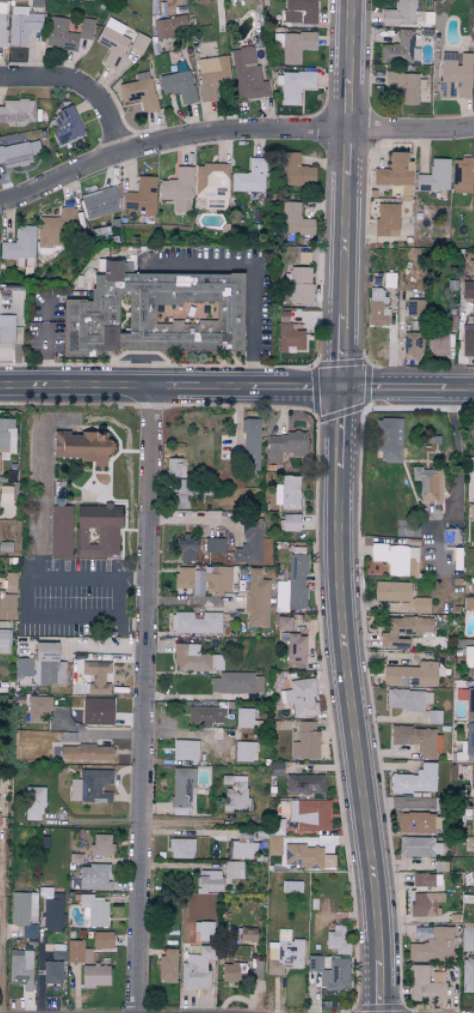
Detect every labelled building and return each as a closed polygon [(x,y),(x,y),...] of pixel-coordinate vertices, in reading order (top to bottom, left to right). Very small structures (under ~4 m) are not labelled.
[(9,45),(27,46),(28,29),(41,29),(42,1),(30,0),(30,7),(10,6),(9,45)] [(316,0),(284,0),(283,23),(315,24),(316,0)] [(413,26),(414,0),(395,0),(395,9),(381,9),(380,25),(413,26)] [(94,19),(80,18),(78,33),(66,32),(68,18),(49,16),(45,46),(75,50),(77,38),(91,40),(94,19)] [(153,18),(154,39),(174,37),(174,33),(187,32),(186,16),(153,18)] [(126,25),(106,17),(95,42),(109,48),(102,63),(116,70),(130,39),(121,35),(126,25)] [(379,44),(379,62),(419,61),(419,48),(413,48),(413,29),(397,30),(397,44),(379,44)] [(130,48),(143,53),(149,37),(136,33),(130,48)] [(300,65),(300,49),(315,49),(315,33),(274,33),(274,47),(283,47),(283,65),(300,65)] [(269,95),(267,81),(261,82),(259,66),(255,66),(253,46),(231,49),(236,99),(269,95)] [(471,53),(460,52),(459,64),(455,64),(455,52),(440,52),(439,97),(470,97),(471,53)] [(196,59),(201,102),(216,100),(214,83),(231,81),(228,56),(196,59)] [(119,84),(122,102),(139,99),(142,113),(157,111),(149,71),(135,73),(136,81),(119,84)] [(161,94),(179,92),(180,104),(195,103),(191,71),(159,75),(161,94)] [(282,84),(281,105),(300,106),(300,87),(315,88),(315,73),(276,72),(276,84),(282,84)] [(417,104),(418,72),(385,72),(384,86),(399,87),(399,104),(417,104)] [(33,121),(32,99),(2,100),(3,106),(0,106),(0,122),(33,121)] [(46,118),(57,145),(83,134),(73,108),(46,118)] [(32,164),(30,154),(40,153),(38,140),(0,146),(0,162),(3,162),(4,168),(32,164)] [(298,166),(299,152),(284,151),(283,184),(314,185),(315,166),(298,166)] [(388,168),(373,168),(372,184),(410,185),(410,160),(406,160),(406,151),(388,151),(388,168)] [(249,157),(249,173),(231,172),(231,191),(264,192),(265,158),(249,157)] [(472,172),(473,173),(473,158),(453,157),(452,192),(472,193),(472,172)] [(448,190),(449,158),(430,158),(430,175),(416,174),(415,189),(448,190)] [(228,164),(196,164),(195,197),(205,197),(204,208),(226,209),(228,164)] [(159,199),(172,199),(171,211),(190,212),(191,167),(176,166),(176,180),(159,180),(159,199)] [(139,209),(139,214),(155,215),(156,177),(137,176),(137,192),(123,192),(123,208),(139,209)] [(122,211),(117,186),(81,194),(86,219),(122,211)] [(299,202),(281,201),(280,236),(314,236),(314,219),(299,219),(299,202)] [(398,203),(375,203),(375,236),(398,236),(398,203)] [(75,208),(59,208),(59,217),(38,217),(38,247),(61,247),(61,236),(75,236),(75,208)] [(17,259),(17,266),(34,266),(34,226),(16,225),(16,242),(0,242),(0,252),(0,259),(17,259)] [(242,351),(242,273),(120,273),(120,260),(102,260),(102,274),(91,274),(91,299),(62,299),(62,356),(102,356),(102,350),(242,351)] [(311,266),(290,267),(291,303),(312,303),(311,266)] [(383,287),(394,287),(395,273),(383,273),(383,287)] [(462,281),(461,299),(473,299),(473,281),(462,281)] [(382,287),(369,287),(368,325),(388,326),(389,308),(385,308),(386,296),(382,295),(382,287)] [(406,316),(424,316),(423,299),(406,299),(406,316)] [(278,311),(279,352),(289,352),(289,348),(305,348),(304,330),(290,330),(289,311),(278,311)] [(14,344),(14,315),(0,315),(0,344),(14,344)] [(429,355),(448,355),(447,331),(456,331),(456,316),(442,317),(442,332),(428,332),(429,355)] [(473,355),(473,326),(461,326),(462,355),(473,355)] [(402,355),(422,355),(422,332),(403,332),(402,355)] [(0,418),(0,452),(8,452),(8,428),(13,429),(14,418),(0,418)] [(258,469),(259,419),(243,418),(242,469),(258,469)] [(401,463),(384,463),(385,458),(380,458),(381,446),(379,446),(379,441),(375,440),(376,420),(381,420),(381,418),(402,419),(401,463)] [(101,432),(52,431),(52,457),(80,457),(80,461),(92,461),(92,466),(108,466),(108,439),(101,439),(101,432)] [(267,463),(281,462),(280,453),(290,453),(290,457),(306,456),(305,433),(266,434),(267,463)] [(166,477),(184,477),(185,459),(166,458),(166,477)] [(411,467),(421,467),(421,469),(421,470),(431,470),(431,468),(431,467),(441,467),(442,504),(434,504),(434,501),(420,501),(419,481),(412,481),(411,467)] [(274,484),(274,504),(281,504),(281,509),(299,510),(299,476),(281,475),(281,484),(274,484)] [(11,502),(12,486),(0,485),(0,501),(11,502)] [(119,506),(76,505),(76,557),(118,557),(119,506)] [(50,558),(70,558),(71,506),(51,506),(50,558)] [(299,530),(298,514),(280,514),(280,531),(299,530)] [(232,562),(260,563),(261,519),(243,519),(242,541),(240,541),(240,548),(233,548),(232,562)] [(458,529),(443,529),(444,543),(458,543),(458,529)] [(177,536),(177,561),(196,560),(195,538),(188,539),(188,536),(177,536)] [(224,538),(204,538),(204,553),(224,553),(224,538)] [(386,544),(386,551),(389,551),(389,546),(398,546),(408,547),(418,548),(417,578),(404,578),(404,575),(397,577),(388,575),(388,562),(371,561),(370,550),(372,543),(386,544)] [(276,581),(276,608),(305,608),(306,554),(288,554),(288,581),(276,581)] [(231,566),(203,566),(203,568),(175,568),(175,588),(192,589),(192,595),(204,595),(204,593),(231,593),(231,566)] [(261,568),(247,568),(246,627),(268,627),(269,580),(260,580),(261,568)] [(5,592),(15,593),(15,573),(5,572),(5,592)] [(409,602),(375,601),(374,591),(375,582),(410,583),(411,592),(409,602)] [(15,620),(15,594),(3,594),(3,590),(0,590),(0,620),(15,620)] [(429,613),(429,597),(412,597),(412,613),(429,613)] [(464,598),(473,598),(473,610),(464,609),(464,598)] [(220,613),(201,612),(201,619),(192,619),(192,613),(170,612),(170,633),(220,633),(220,613)] [(410,649),(380,648),(380,633),(388,633),(388,618),(401,618),(401,616),(412,617),(420,617),(420,618),(432,618),(432,632),(420,632),(420,636),(410,636),(410,649)] [(276,631),(291,631),(291,617),(277,617),(276,631)] [(9,655),(10,630),(0,630),(0,655),(9,655)] [(305,634),(279,634),(279,641),(287,641),(286,662),(305,662),(305,634)] [(34,684),(64,684),(65,662),(56,662),(57,643),(34,642),(34,684)] [(174,671),(222,670),(222,654),(198,655),(198,644),(174,644),(174,671)] [(465,647),(473,647),(473,678),(472,678),(472,668),(464,668),(465,647)] [(33,658),(15,658),(15,676),(32,676),(33,658)] [(110,662),(82,661),(81,675),(92,675),(92,684),(84,684),(84,694),(109,695),(109,683),(104,683),(104,673),(110,673),(110,662)] [(418,662),(427,662),(436,663),(436,668),(444,668),(444,677),(437,676),(437,677),(436,687),(383,685),(383,676),(384,667),(418,668),(418,662)] [(218,674),(218,678),(210,678),(210,694),(262,693),(262,673),(218,674)] [(289,680),(290,690),(279,691),(280,703),(292,702),(293,717),(318,715),(317,702),(315,702),(313,678),(289,680)] [(467,688),(473,688),(473,720),(466,720),(467,701),(452,700),(453,689),(467,690),(467,688)] [(432,693),(431,704),(424,704),(424,707),(423,707),(423,712),(404,712),(404,708),(391,708),(391,709),(388,709),(388,708),(386,708),(387,689),(392,690),(392,689),(395,689),(395,690),(407,690),(407,691),(424,692),(424,693),(432,693)] [(27,722),(50,722),(50,697),(28,696),(27,722)] [(112,725),(113,699),(82,698),(82,725),(112,725)] [(188,725),(217,725),(217,717),(225,717),(225,708),(188,707),(188,725)] [(253,709),(236,708),(235,728),(258,728),(258,720),(252,720),(253,709)] [(440,724),(441,711),(427,711),(427,724),(440,724)] [(290,758),(318,759),(318,730),(314,730),(314,722),(298,721),(298,742),(291,742),(290,758)] [(466,724),(473,724),(473,761),(455,761),(455,753),(461,752),(461,742),(466,742),(466,724)] [(435,760),(421,759),(421,752),(418,752),(418,751),(417,751),(417,745),(411,744),(411,745),(394,745),(394,746),(392,746),(392,745),(390,745),(391,726),(398,726),(400,726),(412,727),(411,729),(436,730),(435,736),(441,736),(441,753),(435,753),(435,760)] [(173,760),(197,761),(198,741),(173,740),(173,760)] [(257,742),(235,742),(234,760),(257,761),(257,742)] [(111,746),(60,745),(59,761),(111,762),(111,746)] [(411,794),(398,794),(398,795),(396,795),(396,794),(391,794),(391,775),(392,775),(392,774),(395,774),(395,775),(412,775),(412,776),(417,776),(417,771),(418,771),(418,770),(421,770),(422,763),(436,763),(435,777),(436,777),(436,779),(435,779),(435,792),(411,792),(411,794)] [(171,815),(192,816),(193,768),(172,768),(171,815)] [(112,770),(79,770),(79,780),(70,780),(69,802),(111,802),(111,793),(101,792),(102,784),(111,784),(112,770)] [(324,775),(286,774),(285,793),(323,794),(324,775)] [(246,776),(221,775),(221,786),(223,786),(223,810),(248,811),(249,797),(245,797),(246,776)] [(42,821),(43,787),(25,787),(25,820),(42,821)] [(289,823),(317,823),(317,829),(329,830),(329,800),(289,800),(289,823)] [(435,815),(434,818),(443,818),(443,830),(434,829),(434,834),(400,833),(400,814),(407,814),(407,813),(428,813),(428,815),(435,815)] [(267,855),(281,855),(282,820),(277,820),(277,819),(268,819),(267,855)] [(91,856),(112,856),(112,843),(110,843),(110,835),(91,834),(91,856)] [(251,859),(252,851),(256,851),(257,842),(248,842),(248,834),(237,834),(237,842),(230,841),(230,859),(251,859)] [(441,844),(441,855),(433,854),(433,858),(427,857),(427,859),(423,859),(424,857),(409,857),(409,858),(406,858),(406,857),(399,857),(399,837),(429,838),(429,837),(432,837),(432,838),(434,838),(434,844),(441,844)] [(193,839),(169,839),(169,858),(193,859),(193,839)] [(335,855),(322,855),(322,847),(305,847),(305,845),(283,845),(283,865),(301,865),(301,869),(335,869),(335,855)] [(242,861),(224,862),(224,879),(243,879),(242,861)] [(109,890),(110,865),(79,865),(78,890),(109,890)] [(221,893),(222,871),(198,871),(197,893),(221,893)] [(413,874),(427,874),(427,875),(434,875),(444,875),(444,886),(434,886),(434,887),(413,887),(413,874)] [(283,891),(302,892),(303,882),(283,881),(283,891)] [(62,893),(52,893),(52,888),(42,888),(42,932),(62,932),(62,893)] [(37,893),(11,892),(10,925),(21,925),(21,937),(36,937),(37,893)] [(88,927),(108,927),(108,902),(93,902),(93,895),(79,894),(79,908),(83,908),(83,919),(88,919),(88,927)] [(410,917),(410,906),(413,906),(413,894),(444,894),(444,903),(437,903),(437,909),(439,909),(440,917),(410,917)] [(198,941),(213,941),(212,922),(193,922),(193,933),(198,933),(198,941)] [(464,923),(473,923),(473,952),(462,952),(462,928),(463,928),(464,923)] [(326,949),(335,949),(335,955),(347,955),(347,926),(332,925),(332,932),(326,932),(326,949)] [(255,928),(239,928),(239,941),(255,941),(255,928)] [(409,961),(408,944),(423,944),(423,943),(427,943),(427,940),(432,940),(432,928),(453,928),(453,949),(449,955),(449,961),(425,962),(412,963),(412,961),(409,961)] [(303,940),(290,939),(290,929),(277,929),(277,943),(267,943),(266,974),(283,975),(283,967),(302,967),(303,940)] [(112,932),(93,932),(93,949),(112,949),(112,932)] [(91,963),(91,949),(83,949),(83,941),(68,940),(67,963),(91,963)] [(180,963),(180,989),(209,990),(209,970),(206,970),(206,960),(213,960),(214,946),(198,946),(198,955),(185,955),(185,963),(180,963)] [(159,983),(176,983),(176,949),(159,949),(159,983)] [(32,951),(9,950),(8,984),(23,985),(22,992),(31,992),(32,951)] [(349,958),(329,959),(329,970),(322,970),(322,956),(308,956),(308,971),(319,971),(319,990),(349,990),(349,958)] [(466,957),(473,957),(473,994),(463,993),(463,984),(462,984),(463,960),(466,960),(466,957)] [(61,984),(61,962),(43,961),(43,984),(61,984)] [(221,983),(237,983),(237,974),(245,974),(246,964),(222,963),(221,983)] [(108,965),(81,966),(81,987),(109,986),(108,965)] [(411,965),(428,966),(427,983),(432,983),(432,973),(444,973),(444,983),(445,983),(445,1002),(409,1002),(409,967),(411,967),(411,965)]
